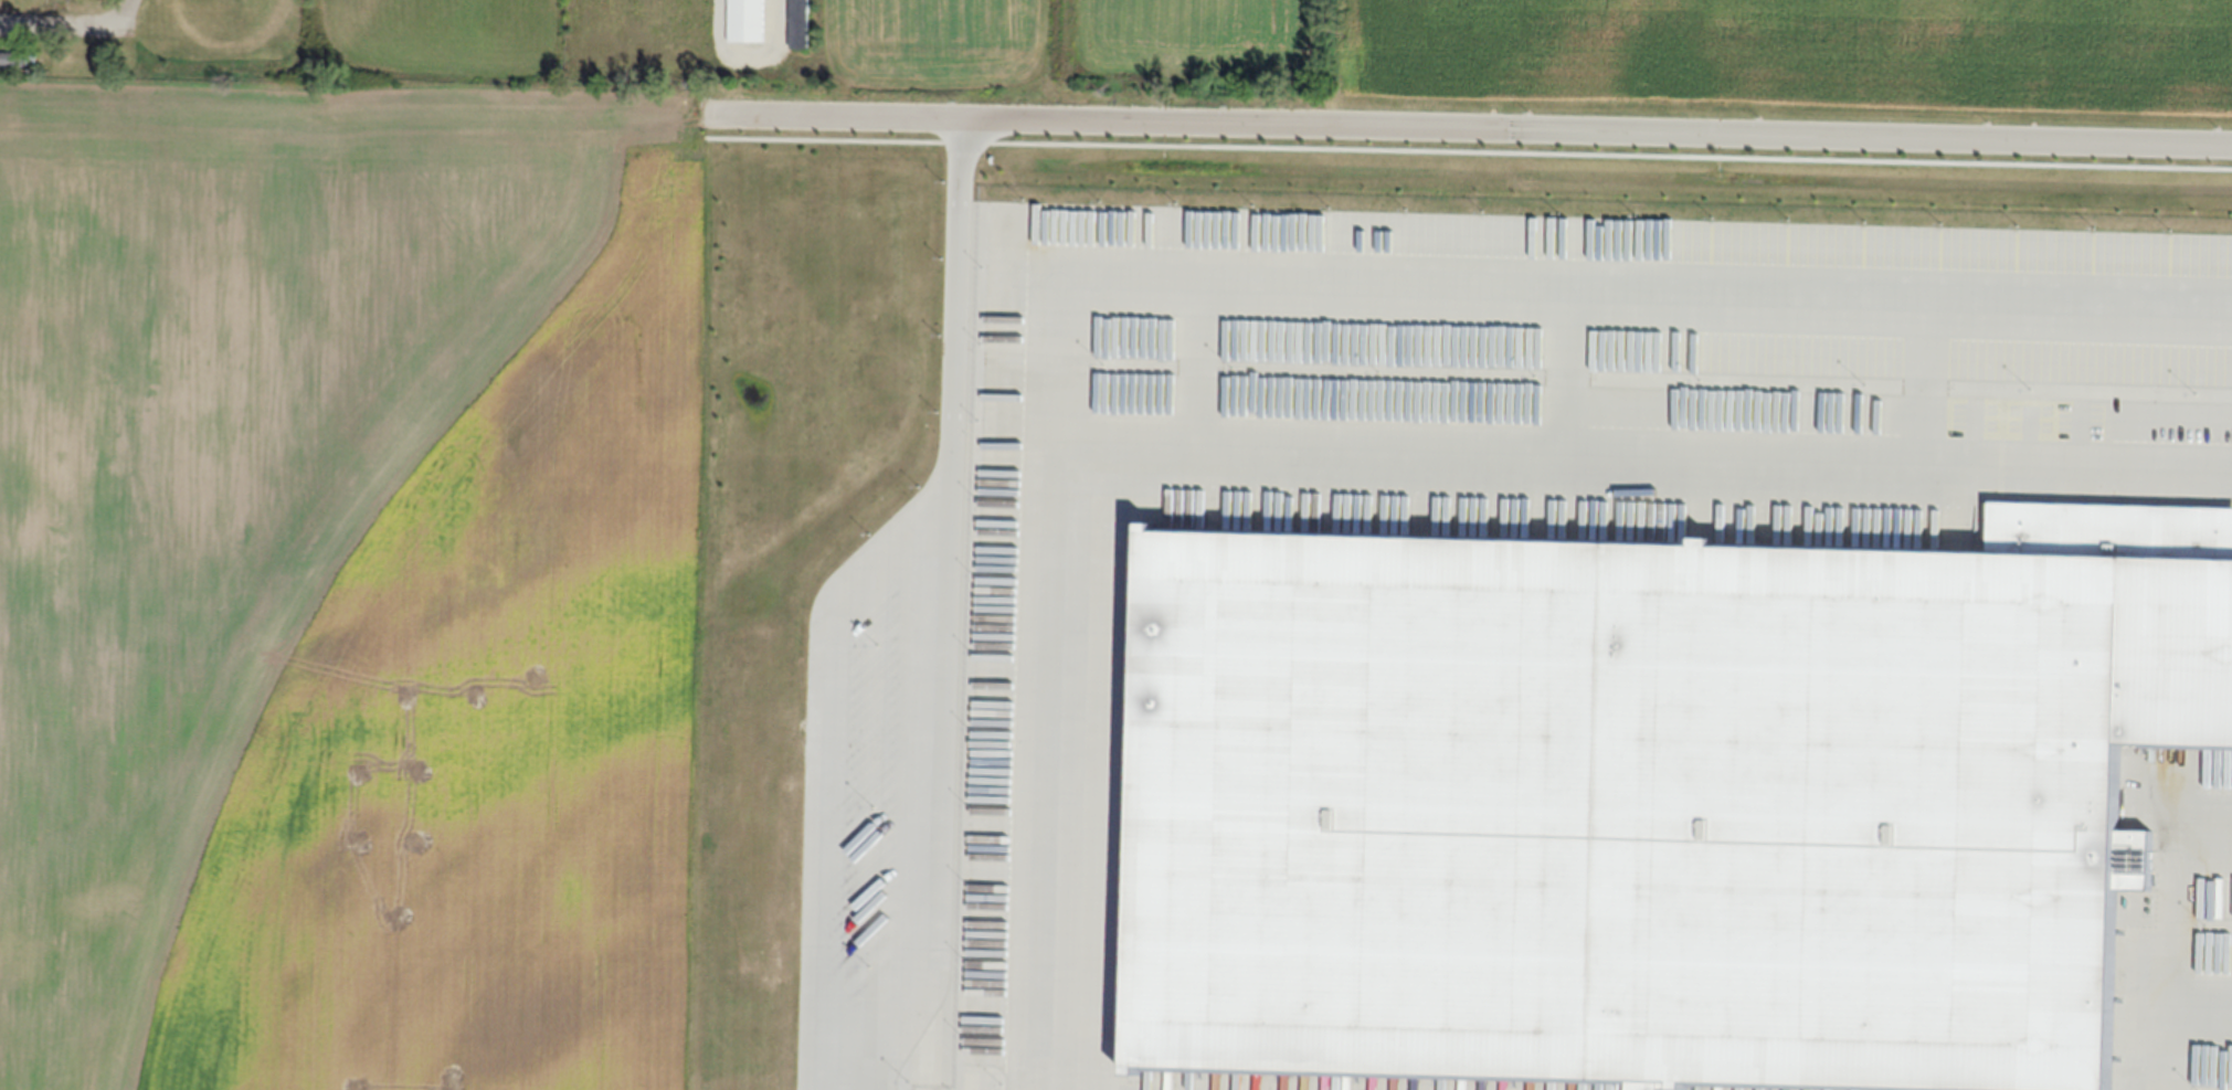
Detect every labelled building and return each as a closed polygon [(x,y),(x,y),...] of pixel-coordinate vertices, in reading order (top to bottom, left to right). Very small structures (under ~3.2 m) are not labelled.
[(764,43),(764,0),(729,0),(729,43),(764,43)] [(789,50),(808,50),(808,0),(789,0),(789,50)] [(29,66),(29,54),(0,54),(0,66),(29,66)] [(1986,505),(2231,510),(2231,755),(2105,750),(2102,833),(2145,835),(2144,896),(2101,893),(2094,1089),(1620,1089),(1114,1076),(1125,539),(1986,564),(1986,505)]
